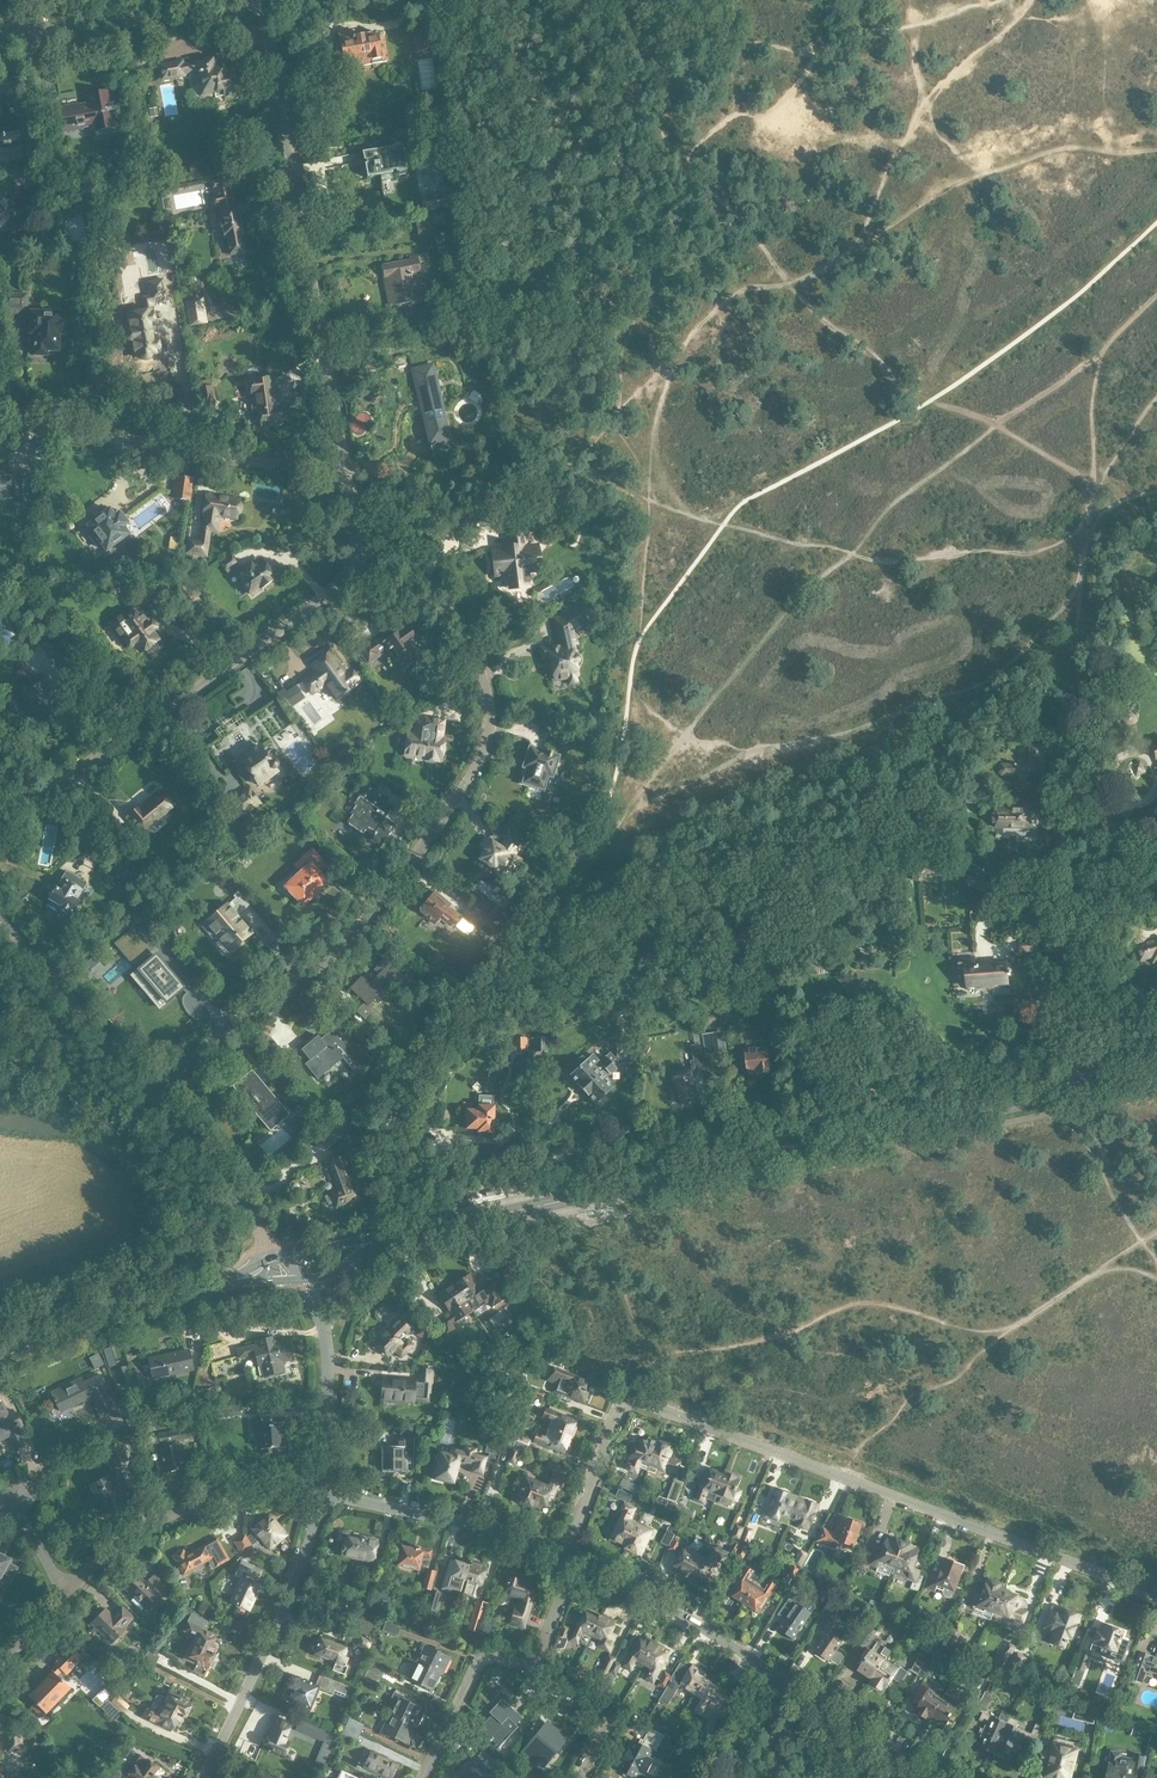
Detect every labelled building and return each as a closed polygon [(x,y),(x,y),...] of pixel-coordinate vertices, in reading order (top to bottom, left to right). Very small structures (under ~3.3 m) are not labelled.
[(364,64),(371,63),(372,64),(382,62),(381,57),(382,55),(382,53),(380,51),(378,43),(380,41),(379,39),(377,37),(376,32),(355,36),(354,30),(338,33),(341,47),(336,48),(336,49),(335,51),(335,53),(336,54),(342,53),(344,68),(354,66),(353,60),(363,58),(364,64)] [(430,49),(428,30),(414,32),(416,51),(430,49)] [(174,62),(159,65),(161,80),(169,79),(170,79),(184,76),(185,76),(185,74),(198,72),(198,74),(198,75),(198,76),(197,76),(197,77),(198,77),(198,78),(198,79),(198,80),(199,80),(199,81),(200,84),(198,85),(200,96),(213,94),(213,92),(223,90),(224,96),(225,96),(225,97),(226,97),(227,97),(228,97),(229,97),(230,97),(231,97),(232,96),(233,96),(233,95),(234,95),(234,94),(235,94),(233,85),(234,85),(234,84),(234,83),(234,82),(234,81),(234,80),(233,80),(233,79),(232,78),(231,73),(232,73),(232,72),(233,72),(233,71),(233,70),(233,69),(233,68),(232,68),(232,67),(231,67),(230,67),(224,68),(223,65),(217,66),(215,59),(207,61),(206,60),(203,61),(202,62),(192,64),(192,62),(183,64),(182,61),(174,62)] [(86,96),(87,105),(78,107),(77,104),(59,108),(63,132),(82,128),(82,127),(91,126),(92,131),(116,126),(113,110),(112,110),(111,105),(112,105),(110,91),(86,96)] [(11,98),(2,99),(5,119),(2,119),(2,118),(0,119),(0,152),(0,153),(1,153),(2,153),(3,154),(4,154),(5,153),(6,153),(7,152),(7,151),(8,150),(8,149),(7,147),(20,145),(15,116),(14,116),(11,98)] [(156,109),(148,110),(149,118),(157,117),(156,109)] [(362,152),(366,178),(380,175),(381,181),(393,179),(392,173),(392,171),(395,171),(396,172),(407,170),(402,145),(362,152)] [(147,164),(135,167),(138,181),(149,178),(147,164)] [(246,253),(239,215),(241,214),(241,213),(250,211),(248,196),(243,197),(244,202),(231,204),(229,196),(232,194),(229,176),(209,180),(212,192),(215,193),(216,196),(213,196),(212,197),(211,197),(211,198),(210,198),(210,199),(210,200),(210,202),(210,203),(211,203),(212,204),(212,205),(213,205),(214,205),(215,205),(218,204),(219,207),(218,207),(220,218),(219,219),(220,227),(222,228),(224,238),(225,238),(229,256),(246,253)] [(66,189),(65,182),(51,184),(53,199),(70,197),(69,189),(66,189)] [(22,208),(22,209),(38,206),(35,187),(19,190),(21,197),(12,198),(14,209),(22,208)] [(436,243),(431,216),(415,219),(420,246),(436,243)] [(410,261),(382,266),(390,306),(411,302),(410,299),(419,298),(415,273),(420,272),(418,262),(429,260),(427,253),(417,255),(409,256),(410,261)] [(135,357),(140,356),(140,357),(141,358),(142,359),(143,360),(144,360),(145,360),(146,360),(147,360),(148,360),(149,359),(150,358),(150,357),(150,356),(151,355),(150,354),(159,352),(156,337),(152,338),(150,326),(154,326),(150,303),(166,300),(162,279),(146,282),(148,296),(142,297),(144,311),(127,314),(130,330),(129,331),(128,331),(127,332),(127,333),(126,334),(126,335),(126,336),(126,337),(126,338),(127,339),(128,340),(129,341),(130,341),(131,341),(132,341),(135,357)] [(27,294),(0,293),(0,294),(4,313),(26,313),(27,294)] [(30,333),(32,333),(32,340),(35,340),(35,344),(33,344),(33,349),(35,349),(34,355),(57,355),(58,334),(63,334),(64,323),(58,323),(58,313),(31,313),(30,333)] [(432,367),(413,371),(429,440),(448,436),(432,367)] [(251,381),(248,381),(250,394),(253,394),(255,413),(259,412),(261,427),(272,425),(272,426),(274,426),(277,427),(280,425),(281,424),(282,424),(280,406),(276,406),(275,400),(279,399),(277,391),(274,392),(272,376),(251,380),(251,381)] [(197,389),(202,409),(216,406),(212,386),(197,389)] [(0,468),(0,498),(12,497),(13,502),(31,501),(29,475),(11,476),(11,478),(9,478),(8,467),(0,468)] [(176,476),(173,493),(191,496),(193,478),(176,476)] [(205,494),(202,514),(204,514),(200,541),(188,539),(186,553),(206,556),(210,531),(217,532),(220,517),(237,519),(238,514),(239,514),(241,512),(241,507),(240,505),(239,505),(240,499),(205,494)] [(94,521),(87,526),(92,533),(88,536),(96,547),(100,544),(106,551),(128,534),(122,527),(129,522),(121,511),(114,517),(109,509),(102,514),(101,512),(100,512),(100,511),(99,511),(98,511),(97,510),(96,510),(95,511),(94,511),(93,512),(92,513),(92,514),(91,515),(91,516),(91,517),(92,518),(92,519),(94,521)] [(506,577),(508,591),(531,588),(530,582),(529,574),(537,573),(542,572),(539,543),(528,544),(527,531),(506,533),(507,547),(490,549),(494,578),(506,577)] [(289,537),(279,540),(281,547),(291,544),(289,537)] [(236,566),(237,565),(230,555),(220,562),(227,572),(232,569),(238,579),(240,578),(251,594),(255,595),(257,593),(258,591),(272,581),(265,571),(268,570),(261,559),(252,566),(251,564),(239,572),(236,566)] [(128,582),(118,583),(119,589),(123,588),(124,592),(129,591),(128,582)] [(186,586),(179,591),(188,604),(195,598),(186,586)] [(575,644),(572,628),(573,628),(598,614),(592,602),(569,614),(553,618),(559,644),(539,648),(542,658),(550,656),(555,680),(567,677),(569,684),(578,682),(576,675),(577,675),(575,665),(576,665),(577,664),(578,663),(579,662),(579,661),(579,660),(579,659),(579,658),(578,657),(578,656),(577,655),(576,655),(575,654),(574,654),(573,654),(570,645),(575,644)] [(110,623),(123,641),(124,640),(129,647),(135,643),(141,650),(143,648),(147,653),(157,646),(154,641),(156,639),(151,632),(155,629),(150,622),(147,625),(141,617),(137,621),(130,611),(123,616),(123,615),(110,623)] [(416,661),(419,658),(409,644),(417,639),(407,625),(388,638),(385,634),(371,644),(370,642),(358,650),(369,665),(381,657),(378,653),(386,648),(389,652),(390,651),(391,651),(393,650),(400,660),(398,661),(405,671),(408,668),(411,673),(420,667),(416,661)] [(51,647),(48,642),(44,645),(50,655),(54,653),(62,666),(67,663),(56,644),(51,647)] [(312,665),(317,672),(313,675),(312,674),(303,680),(312,693),(321,687),(320,686),(325,683),(336,699),(353,687),(353,686),(357,683),(358,679),(353,673),(352,672),(349,671),(347,672),(344,674),(329,653),(312,665)] [(42,712),(42,710),(51,707),(50,701),(53,700),(52,697),(52,695),(51,692),(50,690),(49,687),(46,688),(44,682),(22,689),(24,695),(20,696),(23,709),(27,707),(30,716),(42,712)] [(440,741),(441,735),(442,735),(444,721),(424,718),(417,722),(415,732),(409,731),(405,756),(438,761),(438,757),(441,757),(443,741),(440,741)] [(1109,722),(1101,732),(1107,737),(1115,727),(1109,722)] [(270,762),(259,745),(249,753),(239,759),(243,765),(250,776),(249,777),(249,778),(249,779),(249,780),(249,781),(250,781),(250,782),(251,782),(252,782),(253,782),(254,781),(256,784),(276,770),(274,767),(275,767),(275,766),(276,766),(276,765),(276,764),(276,763),(276,762),(275,762),(274,761),(273,761),(272,761),(271,761),(270,762)] [(1017,774),(1045,774),(1045,761),(1043,761),(1043,745),(1029,745),(1029,761),(1027,761),(1027,765),(1016,765),(1016,764),(1001,764),(1001,765),(999,767),(999,772),(1001,774),(1001,775),(1017,775),(1017,774)] [(552,777),(558,756),(529,747),(523,767),(529,770),(524,784),(544,791),(549,776),(552,777)] [(1129,767),(1133,774),(1143,768),(1140,762),(1129,767)] [(356,770),(351,775),(357,780),(361,775),(356,770)] [(352,815),(346,823),(363,834),(366,830),(364,829),(368,823),(377,829),(370,839),(381,846),(393,828),(384,821),(392,808),(383,801),(386,796),(367,784),(353,804),(355,806),(350,813),(352,815)] [(261,805),(249,787),(227,802),(240,820),(261,805)] [(153,800),(140,810),(138,808),(126,818),(139,833),(170,808),(167,804),(167,802),(165,799),(163,799),(160,795),(157,796),(156,796),(153,799),(153,800)] [(1004,810),(995,810),(995,827),(1004,827),(1013,827),(1022,827),(1028,827),(1036,827),(1036,810),(1028,810),(1028,807),(1017,806),(1017,810),(1004,810)] [(114,823),(113,821),(114,820),(109,814),(100,821),(106,829),(114,823)] [(89,834),(93,838),(88,843),(94,849),(103,839),(93,830),(89,834)] [(513,856),(518,849),(505,840),(500,847),(486,838),(480,847),(484,849),(483,850),(485,851),(479,859),(501,874),(507,864),(514,869),(520,861),(513,856)] [(308,864),(317,856),(312,851),(296,865),(303,872),(287,887),(302,904),(306,900),(311,896),(312,897),(318,892),(316,890),(325,883),(308,864)] [(121,856),(110,865),(116,871),(126,862),(121,856)] [(1088,868),(1087,875),(1103,876),(1103,868),(1088,868)] [(62,880),(57,889),(56,888),(49,900),(61,907),(60,910),(66,914),(68,911),(72,913),(78,902),(80,903),(86,894),(81,891),(86,883),(66,871),(61,879),(62,880)] [(970,873),(965,884),(974,887),(973,888),(984,893),(984,891),(992,895),(997,884),(970,873)] [(421,912),(435,924),(440,918),(450,926),(459,916),(449,907),(450,905),(433,892),(420,908),(420,909),(420,910),(420,911),(420,912),(421,912)] [(241,893),(240,894),(235,898),(245,909),(250,905),(241,893)] [(251,933),(251,932),(250,932),(231,909),(234,906),(230,902),(206,923),(202,927),(208,934),(212,930),(220,939),(220,938),(230,950),(229,951),(251,933)] [(508,915),(501,923),(509,930),(516,921),(508,915)] [(479,929),(489,937),(498,926),(488,918),(479,929)] [(145,964),(138,970),(166,1002),(183,987),(156,955),(149,961),(144,955),(150,949),(133,929),(126,935),(126,934),(122,937),(123,938),(116,944),(133,964),(140,958),(145,964)] [(1153,963),(1156,961),(1156,941),(1137,947),(1141,961),(1152,957),(1153,963)] [(1036,944),(1019,945),(1019,953),(1037,952),(1036,944)] [(1010,963),(975,966),(974,957),(958,958),(959,967),(965,967),(965,972),(964,974),(964,980),(966,981),(966,987),(998,984),(1000,986),(1004,985),(1006,984),(1009,984),(1008,975),(1011,975),(1010,963)] [(390,983),(400,994),(410,984),(385,958),(374,969),(378,973),(369,983),(361,976),(350,988),(365,1002),(356,1011),(372,1026),(381,1016),(369,1004),(390,983)] [(318,1036),(301,1049),(313,1063),(308,1068),(317,1079),(331,1068),(343,1058),(356,1074),(372,1060),(365,1052),(359,1057),(334,1028),(320,1039),(318,1036)] [(724,1030),(703,1034),(706,1055),(727,1051),(724,1030)] [(526,1038),(513,1038),(513,1051),(526,1051),(526,1038)] [(547,1038),(534,1038),(534,1051),(547,1051),(547,1038)] [(632,1057),(633,1057),(633,1043),(617,1043),(617,1056),(618,1056),(632,1057)] [(694,1060),(691,1060),(693,1070),(693,1071),(704,1069),(700,1043),(695,1044),(692,1048),(694,1060)] [(767,1047),(743,1049),(744,1060),(747,1060),(748,1074),(769,1072),(767,1047)] [(582,1055),(566,1070),(571,1075),(570,1076),(582,1090),(613,1061),(615,1059),(610,1053),(605,1057),(605,1058),(600,1062),(593,1054),(586,1060),(582,1055)] [(281,1055),(274,1061),(283,1072),(291,1066),(281,1055)] [(582,1090),(595,1103),(596,1102),(599,1106),(606,1100),(603,1096),(612,1087),(605,1079),(616,1069),(613,1066),(615,1063),(613,1061),(582,1090)] [(693,1071),(693,1070),(672,1073),(674,1081),(676,1083),(677,1087),(673,1088),(672,1090),(673,1095),(675,1097),(679,1096),(681,1104),(698,1101),(693,1071)] [(253,1095),(249,1090),(243,1095),(270,1127),(285,1114),(266,1092),(259,1098),(255,1093),(253,1095)] [(493,1119),(494,1106),(493,1106),(493,1096),(479,1096),(478,1105),(477,1110),(466,1109),(466,1129),(477,1129),(477,1132),(493,1132),(493,1131),(496,1131),(496,1119),(493,1119)] [(356,1099),(336,1117),(341,1124),(357,1110),(361,1114),(365,1110),(356,1099)] [(314,1120),(304,1108),(292,1117),(306,1133),(312,1128),(309,1124),(314,1120)] [(331,1121),(317,1133),(329,1147),(343,1134),(331,1121)] [(624,1123),(622,1132),(628,1134),(631,1125),(624,1123)] [(575,1149),(566,1150),(567,1158),(575,1157),(575,1149)] [(358,1199),(343,1156),(328,1162),(337,1186),(339,1190),(331,1193),(336,1208),(358,1199)] [(516,1280),(511,1267),(503,1270),(507,1283),(516,1280)] [(472,1310),(487,1300),(492,1307),(503,1299),(493,1285),(482,1292),(469,1274),(462,1279),(461,1278),(454,1283),(455,1284),(454,1284),(472,1310)] [(454,1284),(438,1295),(451,1315),(437,1324),(446,1337),(456,1329),(452,1323),(455,1320),(456,1321),(465,1315),(466,1316),(472,1311),(472,1310),(454,1284)] [(403,1343),(397,1337),(404,1330),(407,1334),(413,1328),(402,1317),(394,1324),(392,1324),(389,1327),(389,1329),(386,1332),(384,1332),(381,1335),(381,1337),(374,1344),(387,1357),(394,1350),(401,1357),(413,1345),(407,1339),(403,1343)] [(424,1338),(426,1330),(418,1327),(415,1335),(424,1338)] [(282,1372),(279,1360),(289,1358),(285,1340),(270,1344),(270,1342),(238,1349),(240,1357),(259,1353),(261,1362),(263,1362),(267,1376),(282,1372)] [(505,1343),(499,1348),(505,1356),(511,1352),(505,1343)] [(192,1369),(188,1350),(149,1359),(153,1378),(192,1369)] [(131,1381),(126,1367),(116,1370),(121,1385),(131,1381)] [(431,1382),(432,1369),(419,1368),(418,1381),(426,1381),(431,1382)] [(569,1396),(583,1402),(587,1393),(585,1392),(585,1391),(583,1390),(587,1381),(553,1368),(551,1373),(550,1372),(548,1376),(550,1377),(549,1379),(557,1382),(554,1391),(558,1392),(556,1397),(567,1401),(569,1396)] [(75,1381),(51,1392),(54,1398),(52,1399),(54,1402),(55,1401),(60,1411),(82,1401),(91,1397),(92,1401),(101,1418),(115,1411),(105,1390),(106,1389),(99,1375),(77,1386),(75,1381)] [(383,1379),(381,1399),(384,1399),(383,1402),(398,1403),(398,1400),(413,1402),(414,1392),(425,1393),(426,1381),(418,1381),(415,1380),(399,1379),(399,1380),(383,1379)] [(482,1398),(491,1402),(495,1390),(486,1387),(482,1398)] [(546,1393),(533,1388),(531,1395),(544,1400),(546,1393)] [(134,1399),(135,1414),(149,1413),(148,1398),(134,1399)] [(1,1402),(0,1402),(0,1440),(8,1436),(15,1450),(26,1444),(19,1431),(22,1429),(12,1410),(13,1412),(8,1414),(1,1402)] [(240,1404),(229,1405),(230,1416),(241,1415),(240,1404)] [(542,1416),(551,1419),(548,1428),(572,1436),(575,1428),(573,1427),(575,1420),(545,1409),(542,1416)] [(273,1448),(287,1447),(286,1436),(284,1436),(284,1432),(279,1432),(279,1425),(268,1425),(268,1417),(253,1418),(254,1429),(260,1429),(262,1454),(273,1453),(273,1448)] [(158,1434),(160,1443),(164,1443),(165,1447),(160,1448),(163,1461),(155,1462),(157,1473),(181,1469),(177,1445),(174,1446),(173,1441),(192,1437),(190,1428),(158,1434)] [(566,1445),(569,1446),(572,1436),(548,1428),(545,1437),(536,1434),(533,1441),(564,1452),(566,1445)] [(124,1435),(127,1441),(133,1437),(131,1431),(124,1435)] [(511,1447),(520,1451),(521,1450),(522,1450),(523,1446),(528,1448),(531,1439),(518,1434),(513,1447),(512,1446),(511,1447)] [(413,1438),(396,1438),(396,1449),(382,1449),(382,1470),(406,1470),(406,1455),(413,1455),(413,1438)] [(628,1462),(626,1468),(637,1472),(639,1468),(647,1471),(648,1469),(650,1465),(659,1441),(658,1443),(649,1439),(647,1443),(640,1440),(637,1439),(628,1462)] [(674,1447),(659,1441),(650,1465),(648,1469),(655,1472),(656,1468),(665,1471),(666,1469),(668,1470),(669,1472),(671,1472),(674,1472),(676,1473),(680,1461),(678,1460),(676,1458),(674,1458),(672,1458),(670,1458),(674,1447)] [(487,1443),(485,1452),(496,1455),(498,1446),(487,1443)] [(117,1444),(105,1450),(114,1467),(126,1460),(117,1444)] [(459,1462),(463,1462),(464,1464),(468,1465),(470,1464),(474,1465),(472,1471),(482,1474),(486,1457),(474,1454),(475,1449),(465,1447),(464,1452),(451,1448),(449,1455),(440,1452),(439,1454),(438,1456),(437,1460),(437,1463),(433,1479),(443,1482),(444,1479),(454,1481),(459,1462)] [(515,1465),(520,1451),(511,1447),(506,1461),(515,1465)] [(531,1505),(540,1508),(542,1504),(548,1506),(557,1484),(561,1486),(564,1479),(556,1475),(557,1471),(559,1465),(548,1461),(546,1467),(554,1470),(548,1486),(540,1483),(531,1505)] [(724,1476),(707,1470),(696,1500),(704,1503),(709,1491),(717,1494),(724,1476)] [(737,1502),(741,1491),(737,1490),(742,1477),(725,1471),(724,1476),(717,1494),(716,1497),(722,1499),(721,1502),(731,1505),(733,1500),(737,1502)] [(117,1472),(90,1486),(103,1511),(130,1496),(117,1472)] [(515,1500),(531,1507),(531,1505),(540,1483),(524,1476),(515,1500)] [(623,1478),(620,1485),(638,1494),(640,1489),(641,1487),(623,1478)] [(667,1498),(676,1501),(683,1481),(674,1478),(667,1498)] [(627,1548),(641,1519),(640,1518),(638,1523),(630,1519),(635,1509),(628,1505),(632,1496),(619,1489),(616,1497),(625,1501),(621,1510),(624,1511),(611,1539),(626,1546),(625,1548),(627,1548)] [(768,1505),(765,1514),(778,1519),(777,1521),(788,1525),(789,1523),(790,1518),(791,1518),(798,1498),(787,1494),(786,1492),(783,1491),(781,1492),(778,1490),(772,1506),(768,1505)] [(812,1522),(818,1506),(798,1498),(791,1518),(790,1518),(789,1523),(788,1525),(798,1529),(799,1526),(807,1530),(810,1521),(812,1522)] [(648,1513),(650,1510),(652,1509),(654,1504),(649,1502),(644,1511),(648,1513)] [(690,1519),(694,1512),(678,1505),(675,1512),(690,1519)] [(246,1538),(249,1542),(250,1542),(252,1545),(277,1525),(275,1522),(274,1521),(272,1518),(271,1518),(268,1515),(252,1529),(254,1531),(246,1538)] [(862,1524),(854,1521),(854,1522),(843,1517),(837,1534),(823,1529),(816,1541),(835,1548),(838,1541),(853,1546),(862,1524)] [(627,1548),(641,1555),(648,1540),(650,1539),(651,1536),(651,1534),(653,1530),(644,1526),(646,1521),(641,1519),(627,1548)] [(734,1530),(731,1537),(740,1540),(746,1527),(737,1523),(734,1530)] [(280,1528),(279,1527),(277,1525),(252,1545),(257,1551),(261,1547),(258,1543),(262,1540),(269,1549),(285,1535),(283,1532),(282,1531),(280,1528)] [(749,1543),(754,1530),(747,1527),(742,1541),(749,1543)] [(251,1546),(249,1542),(246,1538),(245,1535),(234,1542),(240,1553),(251,1546)] [(341,1547),(341,1549),(341,1551),(342,1551),(341,1554),(354,1557),(354,1559),(371,1563),(371,1562),(373,1562),(374,1557),(376,1556),(376,1553),(375,1551),(377,1541),(358,1536),(358,1540),(354,1539),(348,1538),(347,1543),(344,1542),(343,1545),(341,1547)] [(669,1549),(676,1553),(683,1541),(676,1537),(669,1549)] [(174,1554),(172,1555),(183,1574),(211,1559),(216,1566),(228,1559),(216,1538),(209,1542),(188,1554),(187,1551),(184,1552),(183,1550),(181,1551),(179,1550),(174,1552),(174,1554)] [(895,1566),(904,1542),(895,1539),(894,1541),(887,1538),(881,1556),(873,1553),(868,1565),(877,1568),(879,1563),(886,1565),(887,1563),(895,1566)] [(735,1541),(730,1551),(735,1554),(741,1544),(735,1541)] [(892,1573),(892,1574),(907,1580),(913,1582),(911,1588),(918,1591),(925,1572),(913,1568),(919,1550),(913,1548),(914,1546),(904,1542),(895,1566),(892,1573)] [(743,1545),(737,1556),(743,1560),(750,1549),(743,1545)] [(430,1557),(431,1550),(411,1546),(410,1549),(402,1547),(398,1564),(418,1569),(421,1556),(427,1557),(426,1561),(428,1561),(429,1557),(430,1557)] [(699,1554),(685,1547),(674,1567),(680,1570),(678,1573),(686,1578),(687,1577),(699,1554)] [(807,1554),(801,1550),(794,1563),(800,1566),(807,1554)] [(699,1554),(687,1577),(689,1578),(691,1573),(706,1581),(709,1574),(712,1576),(711,1576),(715,1578),(726,1559),(712,1551),(708,1559),(699,1554)] [(9,1582),(16,1568),(7,1564),(9,1560),(0,1555),(0,1577),(9,1582)] [(443,1588),(450,1590),(452,1583),(462,1586),(463,1586),(469,1566),(468,1566),(451,1561),(443,1588)] [(460,1593),(476,1597),(486,1566),(469,1561),(468,1566),(469,1566),(463,1586),(462,1586),(460,1593)] [(932,1575),(927,1587),(935,1590),(936,1588),(943,1590),(943,1593),(944,1595),(946,1596),(951,1598),(954,1589),(962,1567),(946,1561),(940,1578),(932,1575)] [(241,1562),(237,1570),(244,1573),(252,1577),(256,1569),(241,1562)] [(799,1568),(793,1564),(788,1573),(795,1576),(799,1568)] [(748,1567),(732,1592),(738,1596),(738,1599),(745,1603),(757,1583),(749,1578),(754,1571),(748,1567)] [(427,1569),(422,1588),(431,1590),(436,1572),(427,1569)] [(801,1570),(793,1583),(801,1588),(809,1575),(801,1570)] [(819,1570),(815,1576),(823,1581),(827,1575),(819,1570)] [(244,1573),(230,1602),(248,1610),(252,1600),(254,1596),(259,1586),(253,1584),(256,1578),(252,1577),(244,1573)] [(141,1577),(127,1591),(136,1599),(133,1602),(143,1612),(146,1609),(147,1610),(149,1608),(160,1597),(163,1599),(170,1594),(167,1591),(155,1575),(154,1575),(156,1577),(151,1581),(150,1580),(147,1583),(141,1577)] [(506,1583),(503,1593),(523,1599),(520,1611),(514,1609),(510,1623),(524,1627),(533,1594),(531,1593),(532,1592),(530,1591),(532,1584),(506,1576),(505,1582),(506,1583)] [(1002,1591),(1004,1585),(988,1579),(982,1596),(974,1593),(970,1606),(984,1611),(986,1608),(994,1611),(990,1620),(991,1620),(994,1614),(1002,1591)] [(770,1581),(766,1588),(757,1583),(745,1603),(751,1607),(754,1606),(760,1610),(776,1585),(770,1581)] [(426,1609),(434,1612),(440,1592),(431,1590),(426,1609)] [(1002,1591),(994,1614),(991,1620),(1000,1623),(1003,1615),(1023,1622),(1027,1612),(1018,1609),(1022,1598),(1002,1591)] [(488,1603),(477,1599),(468,1629),(479,1633),(488,1603)] [(790,1599),(779,1615),(786,1620),(779,1629),(793,1639),(806,1620),(811,1613),(790,1599)] [(870,1600),(868,1605),(874,1609),(877,1604),(870,1600)] [(191,1644),(214,1654),(216,1652),(214,1651),(217,1645),(212,1642),(215,1636),(201,1630),(205,1622),(191,1615),(193,1610),(181,1605),(177,1611),(188,1616),(185,1622),(188,1623),(184,1631),(195,1635),(191,1644)] [(105,1609),(91,1623),(105,1637),(102,1640),(107,1645),(110,1642),(111,1643),(125,1629),(123,1627),(132,1618),(142,1629),(143,1628),(121,1606),(120,1606),(121,1607),(112,1616),(105,1609)] [(1045,1627),(1055,1631),(1051,1643),(1064,1648),(1068,1636),(1072,1638),(1080,1615),(1066,1610),(1066,1613),(1062,1611),(1060,1615),(1051,1611),(1045,1627)] [(585,1612),(571,1640),(578,1643),(586,1647),(591,1636),(600,1616),(593,1612),(592,1615),(585,1612)] [(600,1616),(591,1636),(601,1641),(598,1646),(610,1651),(617,1635),(611,1633),(615,1625),(610,1622),(611,1620),(610,1619),(611,1618),(603,1615),(602,1616),(600,1615),(600,1616)] [(349,1629),(373,1637),(377,1625),(354,1617),(349,1629)] [(382,1630),(397,1635),(400,1627),(385,1622),(382,1630)] [(829,1661),(842,1641),(828,1631),(831,1627),(825,1622),(817,1632),(824,1637),(815,1651),(829,1661)] [(560,1637),(566,1639),(570,1628),(564,1625),(560,1637)] [(1124,1638),(1122,1638),(1124,1632),(1106,1625),(1105,1628),(1102,1627),(1099,1637),(1102,1638),(1099,1645),(1116,1651),(1119,1645),(1121,1646),(1124,1638)] [(868,1627),(857,1643),(867,1649),(861,1657),(865,1660),(858,1670),(872,1679),(885,1660),(885,1661),(891,1651),(877,1642),(872,1638),(876,1632),(868,1627)] [(953,1628),(946,1645),(954,1648),(957,1641),(955,1636),(958,1630),(953,1628)] [(359,1637),(357,1644),(368,1648),(371,1641),(359,1637)] [(566,1639),(560,1637),(556,1647),(564,1646),(566,1639)] [(317,1644),(316,1645),(313,1645),(312,1649),(314,1651),(315,1652),(314,1654),(336,1662),(333,1671),(345,1675),(347,1667),(345,1666),(347,1658),(343,1657),(347,1647),(320,1638),(318,1644),(317,1644)] [(636,1660),(644,1664),(655,1643),(647,1639),(645,1642),(639,1639),(624,1666),(631,1669),(636,1660)] [(928,1640),(924,1647),(931,1651),(935,1643),(928,1640)] [(1009,1642),(1001,1653),(1008,1658),(1009,1658),(1016,1648),(1015,1647),(1009,1642)] [(664,1648),(655,1643),(644,1664),(652,1669),(647,1678),(653,1682),(668,1655),(662,1651),(664,1648)] [(143,1658),(154,1663),(157,1657),(154,1655),(159,1647),(152,1644),(148,1652),(147,1652),(143,1658)] [(214,1654),(191,1644),(184,1658),(196,1664),(193,1671),(204,1676),(214,1654)] [(64,1677),(80,1659),(66,1646),(49,1663),(54,1667),(41,1680),(42,1682),(28,1697),(34,1703),(31,1706),(40,1716),(58,1698),(61,1700),(70,1691),(55,1676),(59,1672),(64,1677)] [(425,1646),(417,1662),(439,1674),(441,1675),(449,1658),(425,1646)] [(968,1649),(966,1653),(974,1657),(977,1650),(973,1648),(968,1649)] [(1076,1668),(1084,1671),(1085,1671),(1092,1653),(1083,1649),(1076,1668)] [(1014,1673),(1025,1658),(1017,1652),(1006,1667),(1014,1673)] [(1131,1679),(1142,1683),(1146,1671),(1156,1675),(1156,1658),(1151,1656),(1140,1652),(1131,1679)] [(609,1655),(598,1677),(605,1681),(609,1674),(615,1661),(616,1658),(609,1655)] [(150,1671),(154,1663),(143,1658),(138,1665),(150,1671)] [(918,1659),(911,1670),(918,1675),(925,1664),(918,1659)] [(908,1672),(894,1663),(893,1666),(885,1661),(885,1660),(872,1679),(869,1684),(883,1693),(893,1678),(901,1683),(908,1672)] [(417,1662),(415,1661),(407,1678),(431,1690),(439,1674),(417,1662)] [(601,1688),(601,1692),(606,1695),(615,1677),(622,1664),(615,1661),(609,1674),(605,1681),(601,1688)] [(370,1663),(367,1671),(381,1678),(385,1670),(370,1663)] [(681,1663),(677,1670),(680,1672),(683,1672),(686,1666),(681,1663)] [(918,1675),(925,1679),(932,1668),(925,1664),(918,1675)] [(684,1695),(687,1690),(694,1694),(706,1674),(692,1666),(680,1686),(672,1680),(664,1693),(670,1696),(675,1690),(684,1695)] [(990,1667),(983,1677),(990,1682),(997,1672),(990,1667)] [(1080,1685),(1085,1672),(1077,1669),(1071,1682),(1080,1685)] [(363,1678),(378,1685),(381,1678),(367,1671),(363,1678)] [(672,1676),(665,1672),(658,1685),(665,1688),(672,1676)] [(707,1675),(706,1674),(694,1694),(702,1700),(696,1710),(702,1713),(707,1705),(721,1713),(729,1699),(715,1691),(718,1687),(705,1679),(707,1675)] [(310,1709),(318,1688),(348,1700),(353,1689),(319,1675),(315,1686),(290,1676),(285,1688),(292,1691),(288,1700),(310,1709)] [(929,1722),(932,1717),(947,1693),(946,1692),(943,1698),(935,1693),(937,1690),(923,1682),(912,1701),(919,1705),(914,1713),(929,1722)] [(980,1702),(977,1707),(985,1711),(987,1705),(992,1694),(985,1691),(980,1702)] [(153,1702),(184,1717),(191,1704),(168,1692),(165,1699),(157,1695),(153,1702)] [(414,1727),(415,1727),(424,1710),(408,1703),(409,1701),(402,1698),(403,1697),(394,1692),(390,1702),(392,1703),(387,1713),(414,1726),(414,1727)] [(962,1702),(947,1693),(932,1717),(945,1725),(955,1710),(956,1711),(962,1702)] [(108,1703),(120,1714),(127,1706),(115,1695),(108,1703)] [(1032,1695),(1030,1701),(1036,1703),(1039,1697),(1032,1695)] [(120,1714),(108,1703),(102,1699),(94,1708),(101,1714),(102,1712),(113,1722),(120,1714)] [(521,1718),(501,1699),(488,1713),(493,1717),(481,1730),(497,1745),(503,1738),(505,1740),(518,1727),(515,1725),(521,1718)] [(184,1717),(153,1702),(152,1702),(148,1710),(147,1709),(144,1714),(142,1713),(141,1715),(170,1730),(173,1724),(178,1726),(182,1718),(184,1718),(184,1717)] [(562,1703),(557,1711),(566,1716),(571,1708),(562,1703)] [(414,1727),(414,1726),(387,1713),(386,1713),(389,1715),(381,1731),(406,1743),(414,1727)] [(995,1754),(1011,1718),(1001,1714),(998,1720),(983,1713),(980,1720),(986,1722),(980,1738),(984,1740),(980,1748),(995,1754)] [(332,1745),(337,1733),(300,1717),(294,1729),(332,1745)] [(263,1745),(262,1747),(283,1756),(292,1760),(294,1754),(285,1750),(280,1748),(283,1742),(284,1742),(286,1737),(285,1736),(290,1725),(275,1718),(266,1738),(264,1739),(263,1742),(263,1745)] [(364,1725),(349,1718),(346,1726),(360,1733),(364,1725)] [(1011,1718),(995,1754),(1008,1760),(1011,1752),(1016,1754),(1022,1738),(1037,1744),(1044,1728),(1037,1725),(1033,1735),(1018,1728),(1020,1722),(1011,1718)] [(547,1725),(526,1750),(542,1763),(563,1738),(547,1725)] [(1150,1741),(1153,1731),(1135,1725),(1131,1735),(1150,1741)] [(346,1726),(342,1733),(356,1740),(360,1733),(346,1726)] [(620,1769),(637,1777),(640,1773),(645,1776),(652,1764),(657,1753),(671,1761),(680,1744),(650,1728),(641,1746),(634,1742),(620,1769)] [(19,1731),(6,1732),(8,1751),(21,1749),(19,1731)] [(34,1738),(26,1746),(32,1752),(40,1744),(34,1738)] [(1047,1768),(1045,1777),(1050,1777),(1070,1777),(1078,1745),(1055,1739),(1051,1752),(1039,1749),(1035,1765),(1047,1768)] [(364,1767),(387,1777),(391,1777),(397,1764),(371,1752),(364,1767)] [(1144,1757),(1135,1756),(1134,1760),(1120,1757),(1121,1753),(1111,1752),(1109,1763),(1106,1777),(1141,1777),(1144,1757)] [(466,1771),(460,1777),(487,1777),(486,1777),(492,1771),(474,1754),(461,1767),(466,1771)] [(155,1777),(153,1776),(154,1774),(153,1773),(157,1767),(148,1760),(143,1766),(140,1767),(136,1764),(127,1776),(130,1777),(155,1777)] [(515,1764),(508,1767),(511,1774),(517,1771),(515,1764)] [(6,1766),(0,1767),(0,1777),(16,1777),(15,1772),(6,1773),(6,1766)] [(110,1777),(117,1777),(120,1774),(109,1766),(103,1773),(110,1777)]
